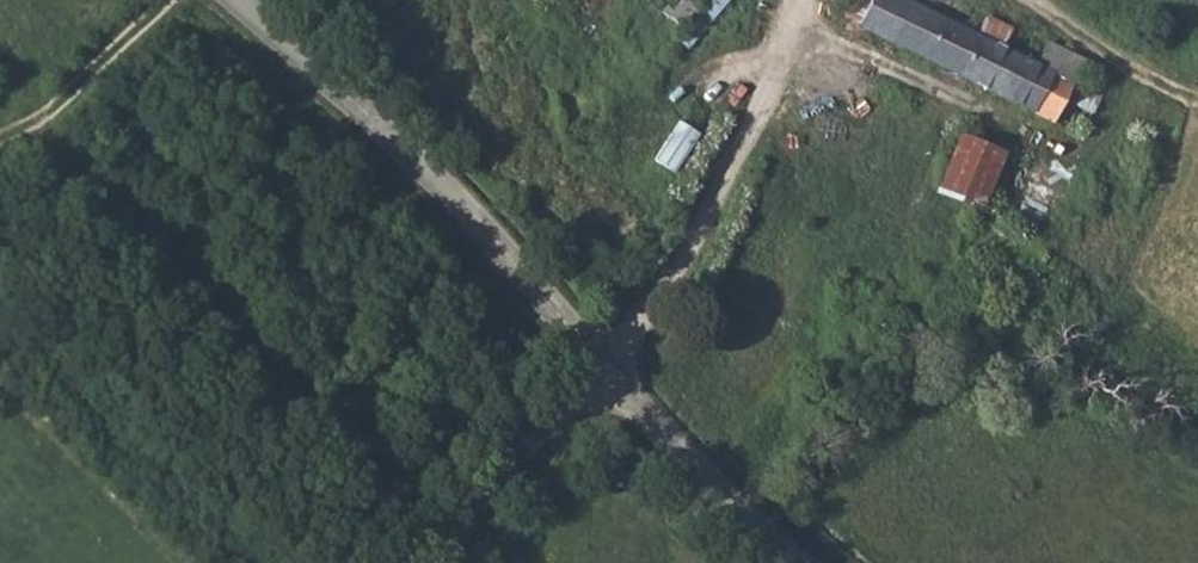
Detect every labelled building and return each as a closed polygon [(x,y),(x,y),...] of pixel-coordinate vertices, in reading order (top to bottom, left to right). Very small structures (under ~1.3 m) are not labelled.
[(678,37),(710,0),(633,0),(678,37)] [(826,10),(860,26),(857,33),(1036,114),(1047,91),(1076,104),(1083,87),(999,48),(893,0),(831,0),(826,10)] [(1005,149),(955,132),(934,191),(984,208),(1005,149)] [(1065,193),(1076,169),(1029,149),(999,217),(1060,244),(1080,199),(1065,193)]
